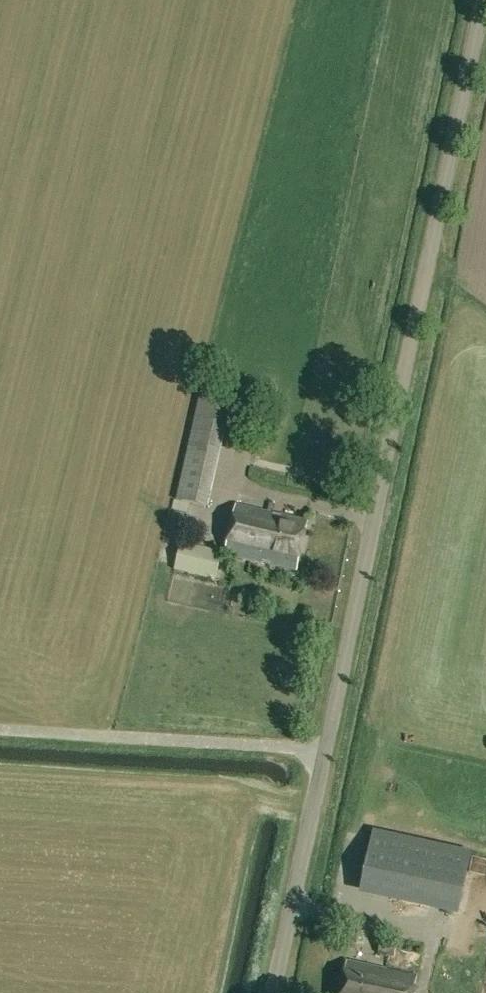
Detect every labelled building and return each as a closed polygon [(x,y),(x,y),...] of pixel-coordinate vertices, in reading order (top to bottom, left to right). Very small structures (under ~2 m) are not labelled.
[(234,397),(201,389),(176,501),(209,508),(234,397)] [(296,571),(307,522),(237,507),(226,556),(296,571)] [(180,572),(216,575),(219,548),(183,544),(180,572)] [(182,588),(179,601),(195,605),(198,591),(182,588)] [(458,909),(470,857),(375,835),(363,888),(458,909)] [(396,946),(381,942),(378,954),(394,958),(396,946)] [(343,992),(413,992),(417,977),(349,962),(343,992)]
